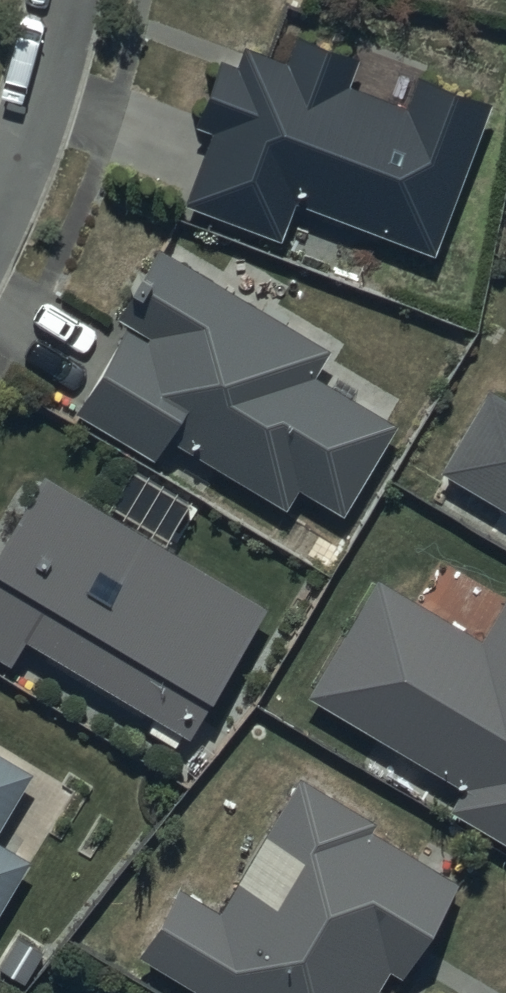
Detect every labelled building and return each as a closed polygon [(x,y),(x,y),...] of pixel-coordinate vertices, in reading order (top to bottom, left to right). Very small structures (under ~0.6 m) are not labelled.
[(487,89),(297,25),(287,52),(246,38),(239,56),(217,49),(193,116),(210,121),(183,195),(328,247),(339,216),(349,220),(337,254),(368,265),(380,229),(430,247),(487,89)] [(328,341),(159,238),(113,313),(124,319),(72,406),(205,486),(220,461),(285,500),(298,478),(338,503),(391,415),(312,367),(328,341)] [(441,459),(505,500),(505,394),(484,382),(441,459)] [(188,492),(130,458),(108,495),(166,529),(188,492)] [(41,464),(0,533),(0,649),(7,653),(21,629),(155,709),(147,722),(176,740),(262,596),(41,464)] [(373,567),(306,687),(458,781),(448,800),(505,833),(505,586),(481,629),(373,567)] [(33,775),(0,756),(0,832),(33,775)] [(179,878),(136,952),(206,992),(405,992),(375,975),(386,957),(401,965),(456,871),(370,820),(374,813),(298,769),(220,902),(179,878)] [(27,864),(0,848),(0,911),(27,864)]
